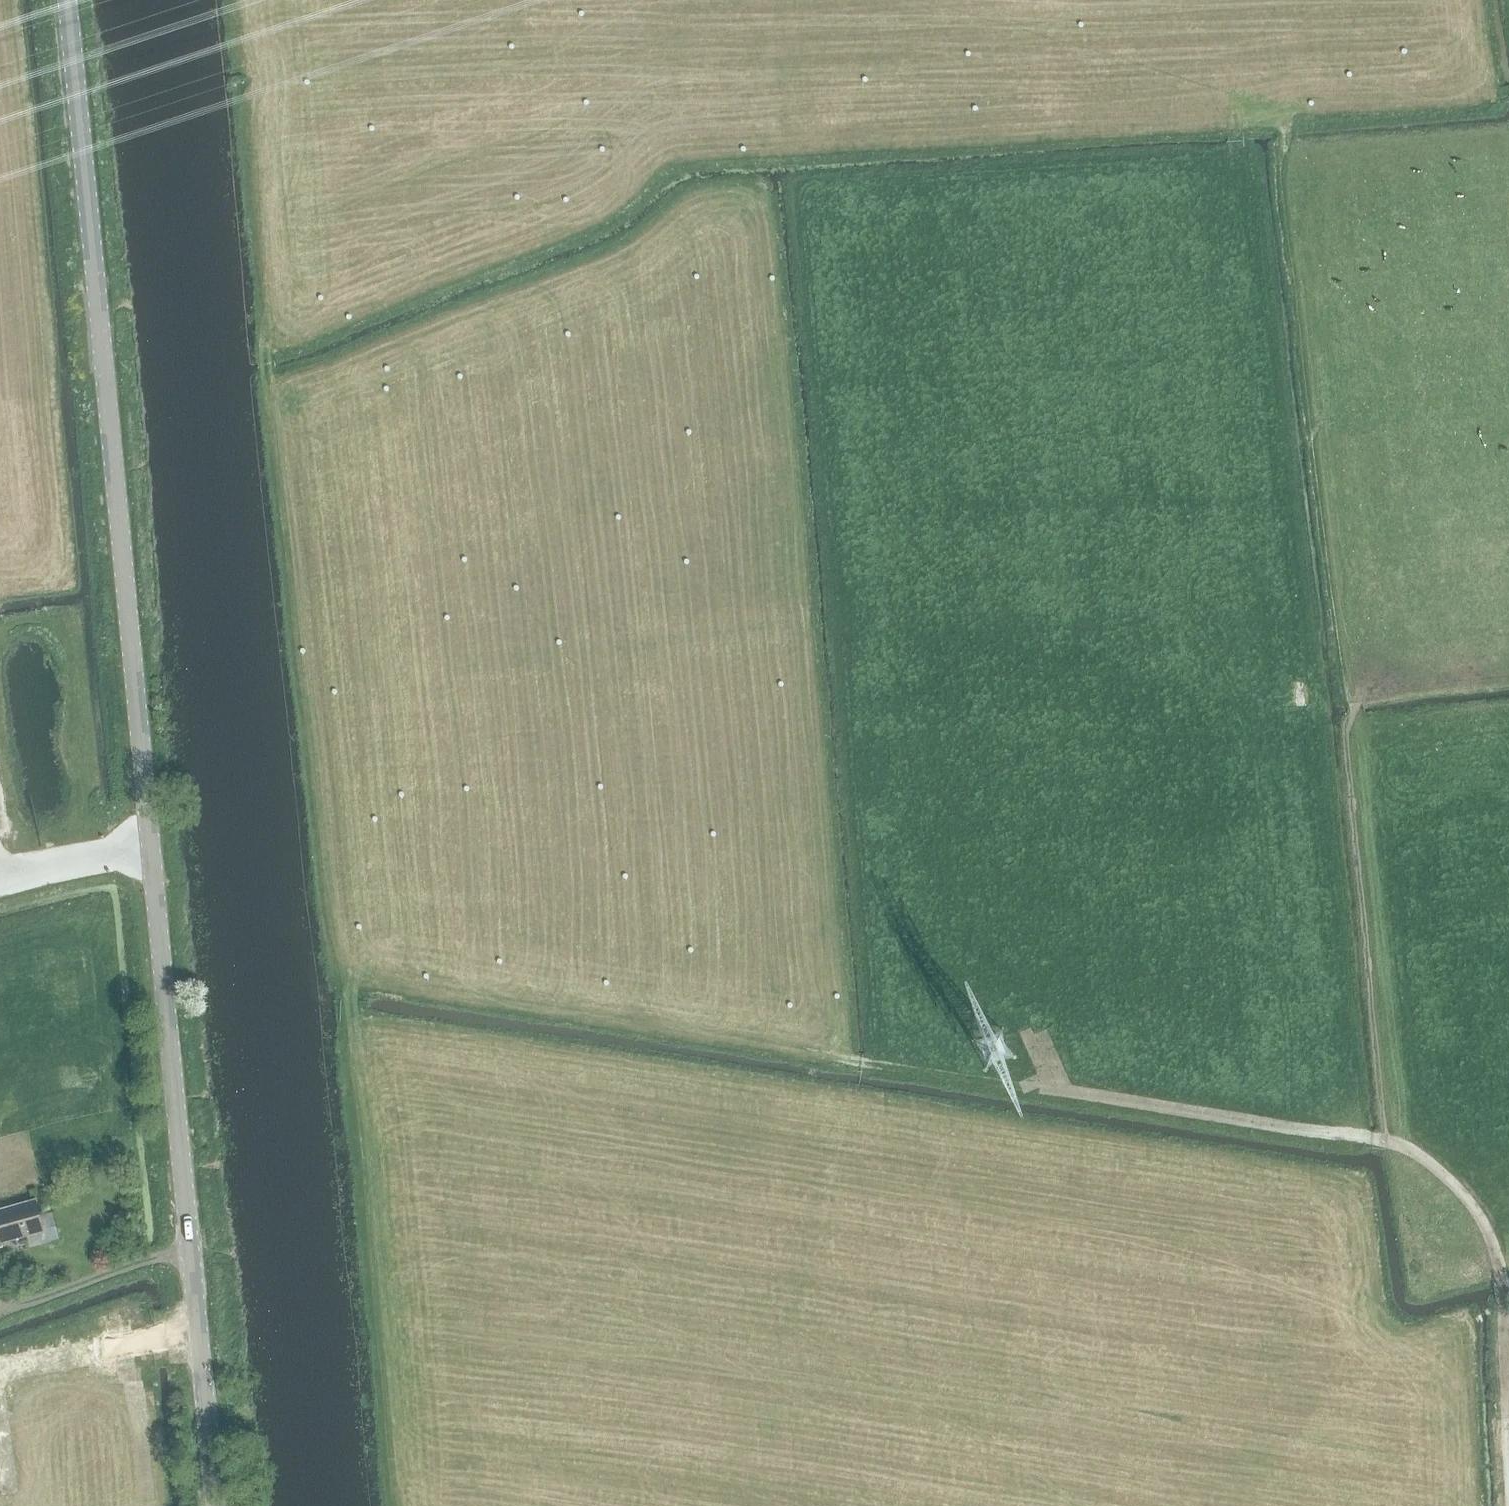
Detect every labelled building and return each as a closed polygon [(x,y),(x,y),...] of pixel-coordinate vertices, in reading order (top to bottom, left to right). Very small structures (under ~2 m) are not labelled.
[(35,1200),(0,1210),(0,1241),(43,1229),(35,1200)]
